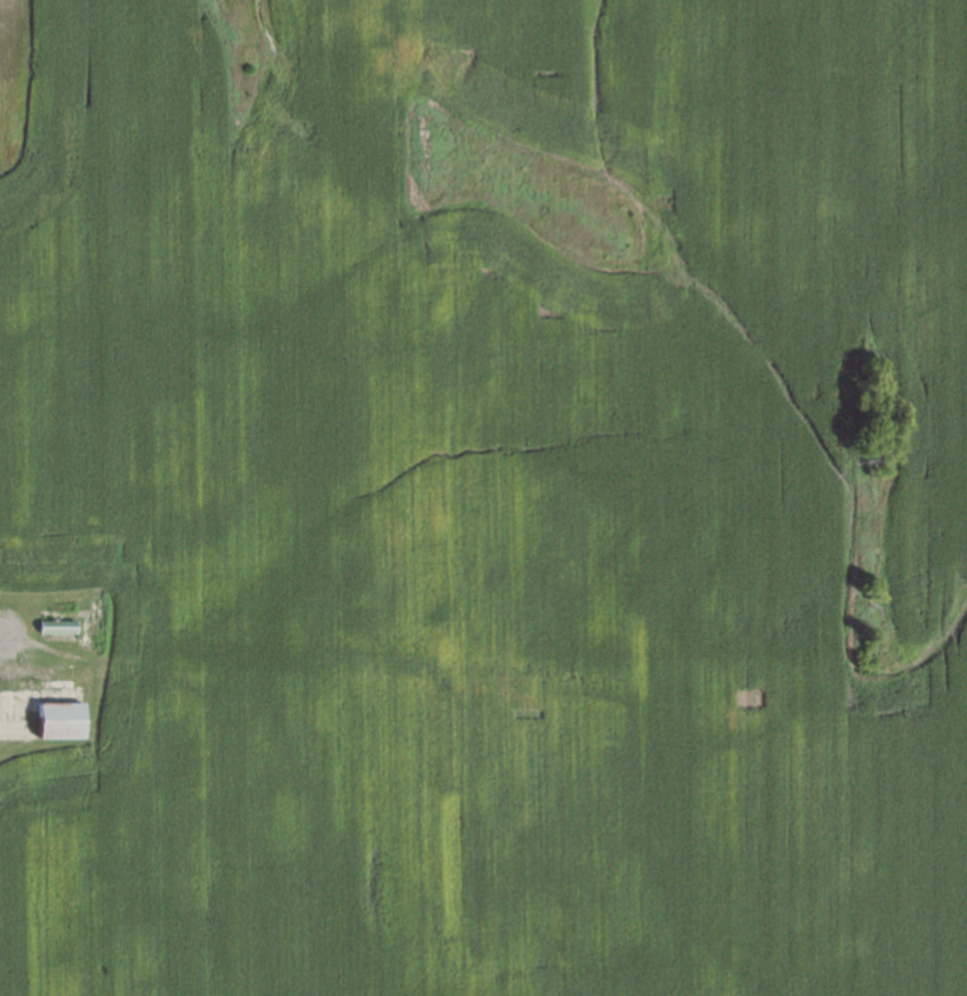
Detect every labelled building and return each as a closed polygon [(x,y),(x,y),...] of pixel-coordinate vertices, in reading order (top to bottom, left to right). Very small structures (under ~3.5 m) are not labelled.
[(34,621),(72,621),(72,633),(34,632),(34,621)] [(79,735),(34,735),(34,699),(79,699),(79,735)]
